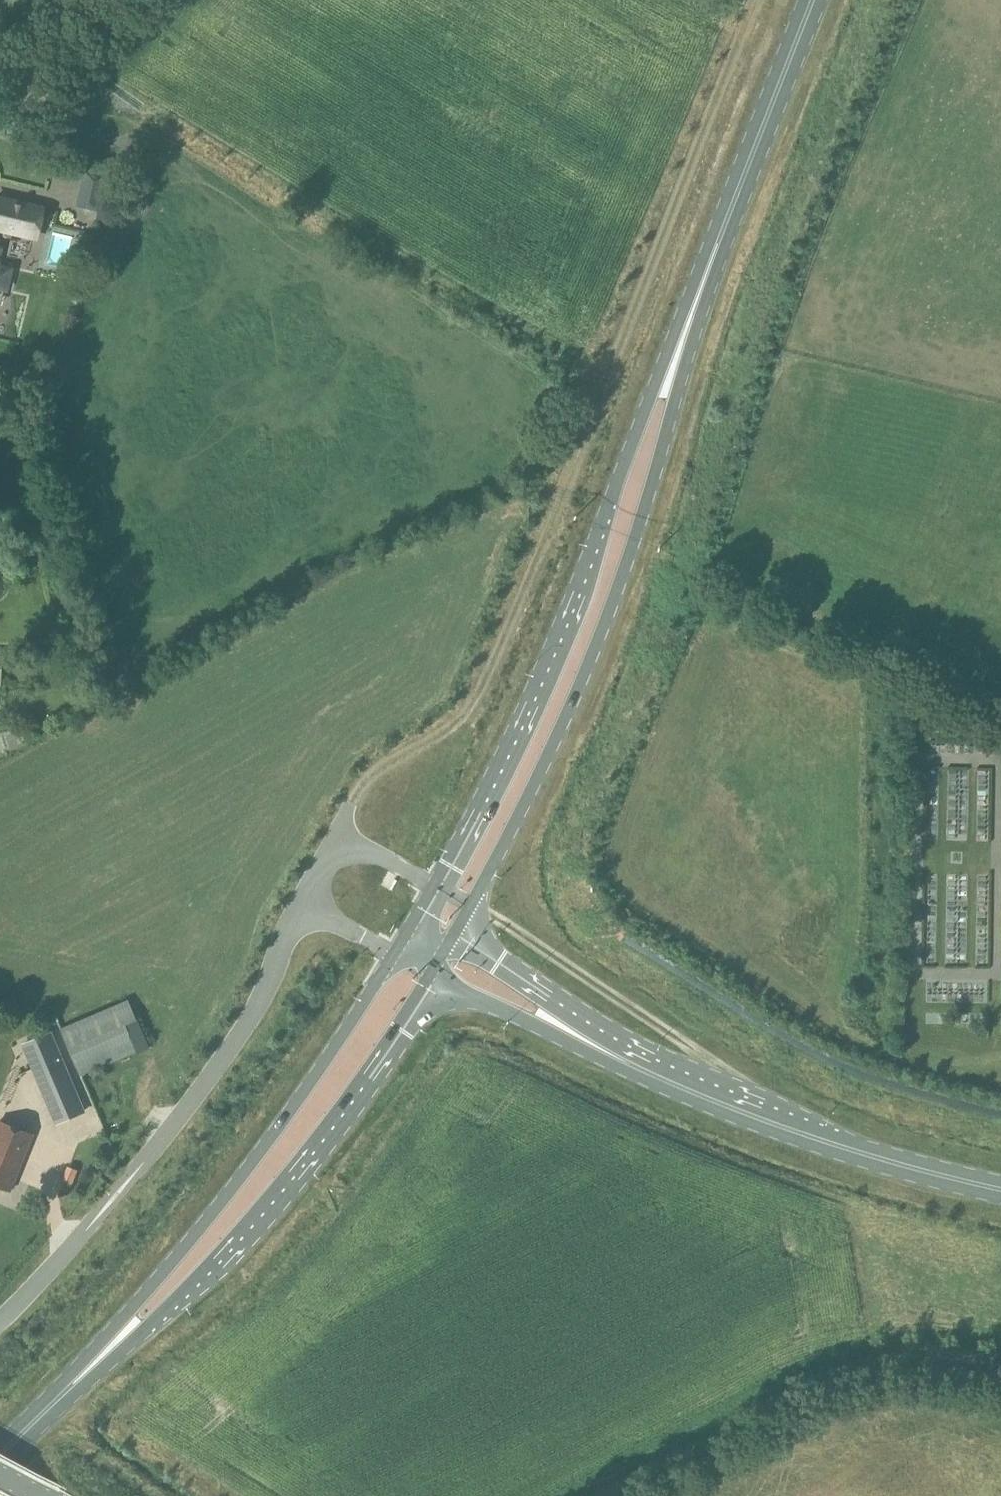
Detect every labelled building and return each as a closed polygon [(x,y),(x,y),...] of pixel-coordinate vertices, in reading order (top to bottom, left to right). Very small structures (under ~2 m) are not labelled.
[(37,238),(45,208),(0,195),(0,228),(37,238)] [(6,288),(11,269),(0,266),(0,286),(6,288)] [(137,1019),(128,999),(60,1028),(78,1070),(135,1046),(126,1024),(137,1019)] [(10,1192),(33,1133),(0,1119),(0,1188),(10,1192)]
